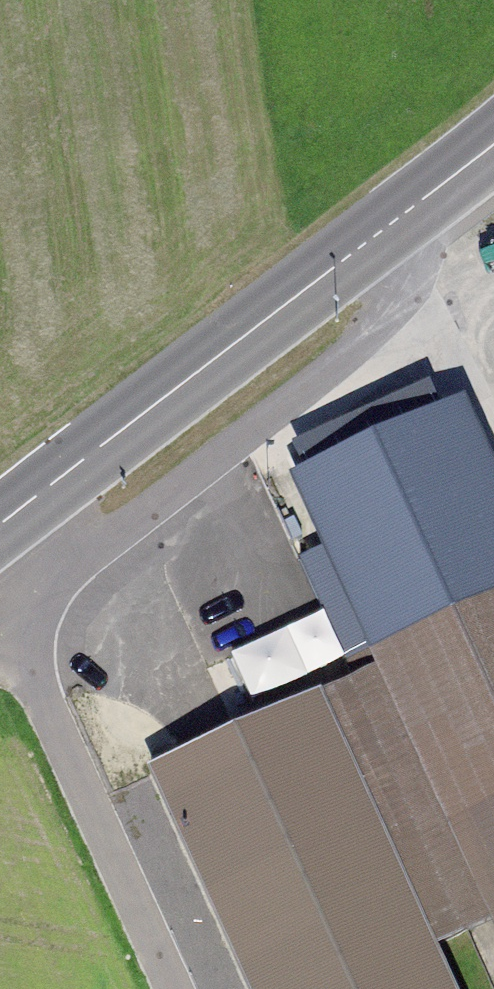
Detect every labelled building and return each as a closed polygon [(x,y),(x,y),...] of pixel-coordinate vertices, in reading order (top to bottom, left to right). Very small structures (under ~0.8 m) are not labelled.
[(281,489),(493,962),(493,506),(452,413),(281,489)] [(140,780),(232,988),(433,988),(309,707),(140,780)]
